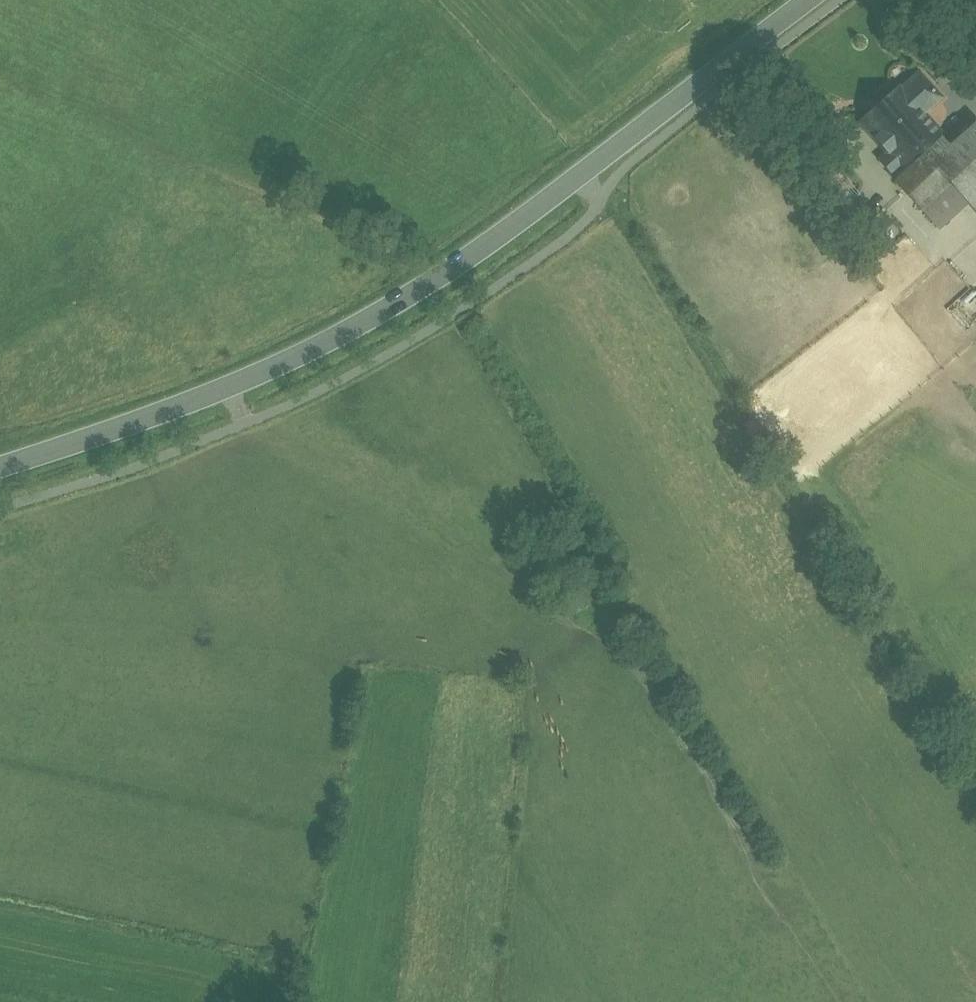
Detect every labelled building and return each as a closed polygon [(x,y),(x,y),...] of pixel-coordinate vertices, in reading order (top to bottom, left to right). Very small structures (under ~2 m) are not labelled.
[(920,73),(903,89),(902,87),(863,122),(890,153),(882,159),(895,174),(903,166),(903,165),(913,157),(913,156),(939,135),(942,132),(925,113),(942,98),(920,73)] [(953,151),(939,135),(913,156),(913,157),(919,164),(898,183),(939,228),(968,202),(975,211),(975,130),(953,151)] [(873,218),(856,198),(840,212),(857,232),(873,218)]
